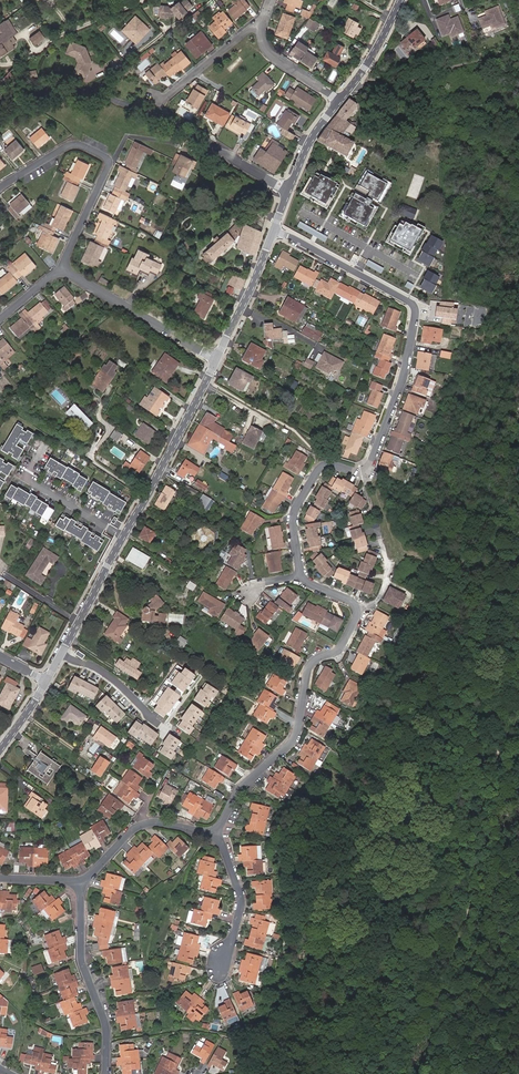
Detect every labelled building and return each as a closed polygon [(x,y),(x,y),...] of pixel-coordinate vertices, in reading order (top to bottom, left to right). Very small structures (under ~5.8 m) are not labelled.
[(216,6),(211,0),(207,3),(212,9),(216,6)] [(243,0),(242,0),(239,2),(234,6),(227,12),(235,20),(246,11),(246,10),(249,8),(243,0)] [(190,8),(185,1),(179,5),(178,4),(170,9),(167,9),(167,8),(160,7),(159,18),(162,18),(167,15),(171,16),(173,14),(176,18),(181,15),(182,16),(185,14),(184,12),(190,8)] [(295,13),(297,8),(287,4),(286,10),(295,13)] [(300,15),(309,18),(318,6),(313,4),(309,12),(303,9),(300,15)] [(504,25),(497,7),(487,11),(488,13),(486,14),(486,16),(479,20),(482,29),(490,26),(492,30),(504,25)] [(232,24),(223,13),(221,15),(214,20),(216,22),(209,28),(218,39),(225,33),(223,31),(232,24)] [(286,34),(290,35),(296,19),(284,15),(281,24),(282,24),(279,32),(278,31),(276,36),(284,39),(286,34)] [(145,34),(148,31),(134,17),(121,32),(126,36),(128,35),(135,41),(143,32),(145,34)] [(463,32),(457,17),(450,20),(446,22),(444,17),(437,20),(443,36),(450,33),(454,31),(458,34),(463,32)] [(319,24),(310,18),(305,26),(315,32),(319,24)] [(17,35),(14,30),(8,20),(5,22),(11,32),(14,37),(17,35)] [(5,22),(0,25),(0,46),(8,41),(13,37),(14,37),(11,32),(5,22)] [(100,23),(96,28),(100,32),(105,26),(100,23)] [(352,24),(350,29),(347,34),(352,37),(358,27),(352,24)] [(426,44),(416,31),(401,44),(405,50),(410,46),(408,43),(410,42),(411,45),(412,46),(413,45),(415,48),(418,46),(420,49),(426,44)] [(145,34),(143,32),(135,41),(128,35),(126,36),(135,45),(145,34)] [(211,47),(201,34),(186,46),(197,59),(202,54),(201,53),(206,49),(207,50),(211,47)] [(33,47),(42,41),(38,35),(29,41),(33,47)] [(13,37),(8,41),(10,45),(16,41),(13,37)] [(441,48),(435,38),(431,41),(437,51),(441,48)] [(0,46),(0,57),(13,49),(10,45),(8,41),(0,46)] [(84,48),(69,42),(65,53),(75,57),(79,65),(78,69),(78,70),(76,75),(84,78),(90,63),(84,48)] [(294,57),(302,62),(302,61),(307,53),(310,49),(299,43),(297,45),(295,48),(295,49),(294,49),(292,52),(296,54),(294,57)] [(336,66),(340,58),(329,51),(324,59),(336,66)] [(65,53),(64,54),(73,59),(74,59),(76,63),(72,73),(76,75),(78,70),(78,69),(79,65),(75,57),(65,53)] [(315,57),(307,53),(302,61),(313,68),(318,59),(315,57)] [(190,64),(183,54),(175,60),(174,59),(166,66),(163,63),(160,66),(168,75),(170,78),(173,75),(181,69),(182,67),(184,69),(190,64)] [(168,75),(159,64),(151,70),(150,68),(145,72),(147,74),(146,75),(152,83),(153,82),(154,84),(158,81),(163,77),(164,78),(168,75)] [(18,70),(16,66),(13,69),(3,80),(7,84),(18,70)] [(261,82),(253,89),(259,96),(266,90),(268,92),(275,86),(264,73),(258,79),(261,82)] [(192,98),(191,97),(187,102),(197,108),(199,105),(200,106),(209,92),(199,87),(196,92),(192,98)] [(298,91),(315,102),(317,100),(299,89),(298,91)] [(297,103),(302,107),(309,111),(315,102),(298,91),(296,93),(291,90),(286,96),(297,103)] [(349,136),(344,133),(350,124),(345,121),(357,106),(349,100),(326,129),(317,142),(346,157),(354,143),(347,140),(349,136)] [(264,112),(267,106),(263,104),(259,110),(264,112)] [(217,120),(216,122),(223,127),(230,115),(214,105),(208,115),(217,120)] [(290,110),(289,112),(297,118),(294,123),(294,122),(293,124),(295,125),(300,117),(290,110)] [(297,118),(289,112),(287,111),(279,125),(288,131),(293,124),(294,122),(294,123),(297,118)] [(230,121),(226,127),(230,129),(232,127),(242,133),(243,131),(247,133),(251,126),(237,118),(234,123),(230,121)] [(50,138),(42,129),(31,138),(38,147),(50,138)] [(295,136),(284,129),(281,134),(293,140),(295,136)] [(253,159),(273,173),(288,151),(279,146),(280,144),(273,139),(269,144),(269,145),(265,150),(262,148),(253,159)] [(24,149),(17,140),(5,150),(12,159),(24,149)] [(127,165),(126,168),(136,173),(137,170),(135,169),(143,152),(139,150),(141,145),(135,142),(125,163),(127,165)] [(196,165),(181,157),(173,175),(184,180),(189,169),(193,171),(196,165)] [(67,176),(79,181),(80,178),(82,179),(89,165),(78,160),(71,174),(69,173),(67,176)] [(135,180),(138,174),(136,173),(126,168),(121,166),(118,172),(120,173),(114,187),(116,188),(114,192),(127,198),(129,194),(125,192),(132,179),(135,180)] [(347,174),(352,177),(356,170),(350,167),(347,174)] [(304,194),(325,205),(337,184),(326,178),(327,177),(321,173),(320,175),(315,173),(304,194)] [(354,194),(343,215),(364,227),(373,210),(369,207),(372,202),(369,199),(370,197),(378,202),(387,185),(367,173),(361,184),(371,190),(368,196),(366,200),(354,194)] [(77,185),(79,181),(67,176),(66,175),(64,179),(68,181),(61,195),(71,200),(78,186),(77,185)] [(127,198),(114,192),(112,196),(110,195),(103,209),(114,214),(116,210),(118,211),(123,201),(125,202),(127,198)] [(32,207),(22,195),(11,204),(12,206),(9,209),(17,219),(21,216),(18,214),(24,209),(26,212),(32,207)] [(43,225),(53,230),(55,227),(62,230),(72,209),(61,204),(54,220),(48,217),(45,222),(43,225)] [(412,209),(412,208),(401,205),(399,213),(410,216),(412,209)] [(116,221),(99,212),(96,218),(103,221),(96,235),(98,235),(96,239),(108,245),(110,242),(107,240),(116,221)] [(401,221),(390,241),(410,253),(422,231),(412,225),(413,224),(407,221),(406,223),(401,221)] [(242,226),(238,222),(227,233),(203,254),(205,256),(203,258),(207,263),(234,241),(239,233),(242,226)] [(317,238),(319,234),(299,223),(296,227),(317,238)] [(236,247),(254,256),(262,232),(244,224),(236,247)] [(51,234),(53,230),(43,225),(41,229),(43,230),(48,232),(41,246),(51,252),(58,238),(51,234)] [(36,244),(41,246),(48,232),(43,230),(36,244)] [(327,238),(319,234),(317,238),(325,242),(327,238)] [(435,259),(433,258),(437,251),(439,252),(443,243),(432,237),(428,245),(426,244),(422,252),(423,253),(419,261),(430,267),(435,259)] [(108,245),(96,239),(93,243),(92,243),(82,262),(93,267),(103,248),(106,249),(108,245)] [(82,262),(92,243),(90,242),(81,261),(82,262)] [(143,268),(143,269),(150,272),(151,270),(159,273),(163,265),(148,258),(150,255),(140,250),(136,259),(133,258),(128,269),(138,273),(141,268),(141,267),(143,268)] [(10,267),(18,276),(22,273),(23,275),(34,265),(27,256),(24,252),(12,262),(14,264),(10,267)] [(294,271),(299,262),(282,252),(274,266),(281,270),(283,266),(294,271)] [(381,274),(384,270),(368,261),(366,265),(381,274)] [(18,276),(10,267),(8,263),(4,266),(8,271),(6,273),(2,268),(0,269),(0,290),(2,292),(16,280),(15,279),(18,276)] [(312,287),(319,273),(315,271),(314,273),(313,274),(308,271),(300,266),(294,277),(312,287)] [(421,289),(432,295),(437,287),(435,286),(440,279),(429,273),(424,280),(426,281),(421,289)] [(235,282),(233,286),(241,288),(244,279),(231,275),(230,279),(229,280),(235,282)] [(110,281),(101,276),(98,281),(107,286),(110,281)] [(335,292),(339,284),(331,279),(328,284),(328,285),(326,284),(327,283),(321,281),(320,283),(316,281),(313,287),(317,289),(316,291),(331,299),(335,292)] [(354,303),(360,293),(355,290),(355,292),(340,283),(339,284),(335,292),(354,303)] [(203,291),(205,288),(200,285),(198,289),(200,290),(197,297),(198,298),(201,299),(201,300),(194,314),(205,319),(215,298),(203,291)] [(74,299),(64,287),(55,294),(64,306),(63,308),(65,311),(75,303),(72,300),(74,299)] [(374,313),(380,302),(373,298),(372,299),(370,298),(371,297),(364,293),(364,295),(360,293),(354,303),(353,304),(365,311),(366,309),(374,313)] [(295,322),(303,307),(288,298),(280,314),(295,322)] [(29,314),(26,317),(37,330),(40,327),(37,324),(42,319),(41,317),(51,309),(44,300),(39,303),(28,313),(29,314)] [(457,304),(438,302),(438,306),(434,305),(433,317),(442,318),(441,323),(454,325),(457,304)] [(299,324),(307,309),(303,307),(295,322),(299,324)] [(397,320),(400,312),(388,308),(381,327),(395,332),(397,328),(395,327),(394,327),(397,320)] [(9,328),(17,337),(29,327),(31,329),(34,333),(37,330),(26,317),(23,320),(21,318),(9,328)] [(287,336),(287,332),(281,332),(281,329),(272,330),(272,324),(265,324),(267,340),(264,340),(263,344),(272,349),(271,340),(287,338),(288,343),(294,343),(293,335),(287,336)] [(29,327),(17,337),(19,340),(31,329),(29,327)] [(318,341),(322,333),(321,333),(317,331),(316,333),(305,327),(302,332),(317,341),(318,341)] [(440,343),(442,330),(425,327),(423,342),(422,343),(430,345),(431,341),(440,343)] [(389,353),(395,339),(384,334),(376,353),(379,354),(390,358),(392,354),(389,353)] [(2,369),(7,366),(3,360),(14,351),(11,347),(3,338),(0,341),(0,366),(2,369)] [(263,362),(260,360),(265,352),(259,349),(259,350),(250,346),(243,360),(259,369),(263,362)] [(339,370),(343,363),(324,352),(316,367),(329,374),(330,372),(338,369),(339,370)] [(428,371),(431,354),(419,352),(416,369),(428,371)] [(165,382),(178,364),(165,354),(152,373),(165,382)] [(388,372),(391,364),(388,362),(390,358),(379,354),(377,358),(380,360),(377,367),(376,366),(372,375),(383,379),(385,374),(386,371),(388,372)] [(310,369),(314,362),(307,358),(303,365),(310,369)] [(102,392),(116,373),(114,372),(117,367),(110,362),(106,367),(105,365),(91,384),(102,392)] [(250,383),(253,378),(239,371),(237,375),(234,374),(228,384),(242,392),(247,382),(250,383)] [(425,391),(430,380),(418,376),(414,387),(413,386),(411,391),(425,397),(427,391),(425,391)] [(376,409),(382,394),(379,392),(381,386),(372,382),(369,389),(372,390),(366,404),(376,409)] [(166,402),(169,398),(154,388),(147,398),(145,397),(140,404),(156,416),(160,411),(158,410),(160,408),(162,409),(164,405),(163,404),(165,401),(166,402)] [(422,408),(425,401),(409,395),(406,402),(407,402),(406,405),(405,404),(403,409),(416,414),(419,407),(422,408)] [(130,411),(133,407),(127,403),(124,407),(130,411)] [(92,424),(74,405),(69,411),(86,430),(92,424)] [(86,430),(69,411),(67,414),(85,431),(86,430)] [(369,432),(375,416),(364,411),(361,420),(357,419),(352,432),(352,433),(363,437),(365,431),(369,432)] [(407,433),(414,416),(402,412),(398,421),(400,422),(397,429),(396,433),(409,438),(410,438),(411,434),(407,433)] [(224,430),(224,429),(213,423),(216,418),(207,413),(200,425),(220,437),(227,441),(231,434),(224,430)] [(411,434),(417,417),(414,416),(407,433),(411,434)] [(148,444),(156,433),(143,424),(135,435),(148,444)] [(23,428),(17,425),(1,451),(8,455),(9,453),(13,455),(12,457),(18,460),(33,434),(27,430),(26,433),(21,430),(23,428)] [(206,445),(211,437),(225,446),(224,448),(232,453),(236,445),(227,441),(220,437),(200,425),(188,445),(203,454),(207,446),(206,445)] [(253,449),(262,432),(251,427),(243,443),(253,449)] [(117,442),(122,435),(115,430),(110,437),(117,442)] [(402,456),(409,438),(396,433),(393,432),(392,431),(390,435),(392,436),(386,450),(402,456)] [(356,455),(363,437),(352,433),(350,438),(347,445),(343,456),(347,457),(350,452),(356,455)] [(248,459),(251,454),(242,449),(239,454),(248,459)] [(139,472),(149,458),(140,451),(128,469),(134,473),(136,470),(139,472)] [(296,474),(303,463),(306,457),(297,451),(292,459),(286,468),(296,474)] [(394,456),(388,454),(386,458),(382,456),(379,464),(381,470),(388,472),(391,471),(393,466),(391,464),(394,456)] [(0,458),(0,491),(14,466),(9,463),(7,466),(3,463),(4,461),(0,458)] [(89,479),(50,458),(44,469),(49,472),(48,473),(55,477),(56,476),(61,478),(62,477),(73,484),(72,486),(76,489),(76,490),(81,493),(89,479)] [(286,468),(292,459),(291,459),(288,463),(286,462),(283,467),(286,468)] [(183,478),(193,464),(185,460),(176,474),(183,478)] [(297,475),(304,464),(303,463),(296,474),(297,475)] [(218,477),(225,481),(228,477),(220,472),(218,477)] [(288,493),(286,492),(294,478),(283,472),(273,489),(286,497),(288,493)] [(341,490),(345,484),(342,482),(337,479),(333,477),(329,484),(333,486),(332,487),(333,488),(340,492),(341,490)] [(207,486),(198,481),(195,485),(205,491),(207,486)] [(110,492),(93,482),(87,493),(103,502),(102,505),(119,515),(126,503),(110,493),(110,492)] [(354,494),(356,490),(353,488),(354,487),(354,486),(346,482),(345,484),(341,490),(349,495),(352,497),(354,494)] [(331,492),(333,488),(332,487),(327,484),(324,488),(323,487),(318,495),(320,496),(326,500),(331,492)] [(29,496),(11,485),(5,496),(23,506),(25,504),(31,507),(29,510),(48,521),(54,510),(35,500),(37,497),(31,494),(29,496)] [(195,497),(198,492),(186,485),(183,490),(195,497)] [(164,511),(176,491),(166,486),(162,493),(157,502),(155,505),(164,511)] [(273,513),(281,500),(283,501),(286,497),(273,489),(270,488),(265,496),(267,497),(262,507),(273,513)] [(361,509),(365,503),(362,501),(363,499),(354,494),(352,497),(349,502),(357,507),(361,509)] [(208,510),(213,501),(203,495),(198,503),(208,510)] [(323,509),(328,501),(326,500),(320,496),(318,499),(317,500),(315,504),(313,507),(319,511),(321,508),(323,509)] [(315,519),(320,511),(319,511),(313,507),(311,506),(306,514),(307,515),(308,515),(306,519),(312,523),(315,519)] [(363,524),(360,514),(360,515),(358,515),(357,511),(350,513),(353,526),(358,525),(363,524)] [(251,536),(259,522),(261,523),(264,519),(250,512),(240,529),(251,536)] [(75,522),(62,514),(55,525),(63,530),(64,529),(82,539),(81,541),(97,550),(103,541),(98,538),(99,536),(82,526),(84,525),(76,521),(75,522)] [(307,539),(309,538),(317,537),(316,528),(315,524),(315,523),(307,525),(308,529),(306,529),(307,539)] [(361,534),(360,528),(358,525),(353,526),(351,526),(352,530),(350,531),(353,540),(355,540),(362,537),(361,534)] [(283,547),(280,526),(268,528),(272,549),(283,547)] [(149,543),(155,534),(145,528),(139,537),(149,543)] [(213,540),(216,538),(217,532),(212,529),(209,531),(204,528),(189,536),(188,540),(203,549),(212,545),(213,540)] [(311,547),(312,551),(319,550),(319,549),(321,549),(320,546),(321,546),(319,536),(317,537),(309,538),(310,541),(310,542),(311,547)] [(367,546),(364,537),(362,537),(355,540),(357,549),(358,553),(366,551),(365,547),(366,546),(367,546)] [(238,570),(246,556),(243,554),(245,550),(238,546),(237,547),(234,545),(229,554),(232,556),(228,564),(238,570)] [(40,575),(49,561),(53,565),(58,557),(44,548),(29,571),(33,574),(30,578),(40,585),(45,578),(40,575)] [(142,569),(149,557),(133,548),(126,560),(142,569)] [(373,567),(376,558),(374,557),(376,553),(368,550),(363,563),(371,566),(372,567),(373,567)] [(282,572),(279,556),(282,556),(281,551),(266,554),(269,574),(282,572)] [(327,561),(320,554),(319,555),(316,552),(310,557),(313,560),(313,561),(316,565),(319,568),(325,563),(327,561)] [(334,567),(328,560),(327,561),(325,563),(331,570),(334,567)] [(369,569),(371,566),(363,563),(361,562),(358,571),(360,572),(358,576),(362,577),(365,579),(367,575),(369,569)] [(334,573),(332,571),(331,570),(325,563),(319,568),(317,569),(323,576),(325,575),(328,578),(334,573)] [(225,590),(236,572),(226,566),(215,584),(225,590)] [(358,587),(361,580),(358,578),(349,575),(346,582),(345,584),(354,588),(354,586),(358,587)] [(16,586),(5,579),(3,583),(14,590),(16,586)] [(370,594),(374,585),(365,581),(361,580),(358,587),(362,589),(361,591),(370,594)] [(196,586),(190,581),(186,587),(192,591),(196,586)] [(396,608),(403,595),(390,587),(383,601),(396,608)] [(288,607),(297,596),(287,588),(275,603),(288,613),(291,609),(288,607)] [(217,617),(224,605),(203,593),(198,602),(210,609),(208,612),(217,617)] [(398,608),(405,595),(403,595),(396,608),(398,608)] [(154,615),(154,611),(163,604),(156,596),(150,600),(152,603),(147,608),(145,607),(144,608),(143,608),(143,609),(143,610),(143,613),(146,613),(145,621),(160,622),(161,618),(157,617),(157,615),(154,615)] [(265,624),(278,607),(271,601),(262,612),(261,611),(256,617),(265,624)] [(326,612),(327,611),(323,609),(322,611),(316,608),(308,603),(302,614),(320,624),(320,623),(326,612)] [(33,615),(38,607),(34,605),(29,613),(33,615)] [(239,625),(243,619),(239,616),(238,617),(231,612),(231,611),(227,608),(220,619),(236,629),(234,633),(240,638),(246,629),(239,625)] [(19,636),(24,626),(16,622),(19,615),(10,611),(3,625),(11,629),(10,632),(19,636)] [(378,637),(388,617),(377,611),(374,617),(371,622),(370,622),(366,630),(369,632),(378,637)] [(118,637),(126,626),(125,624),(128,619),(118,612),(114,617),(115,619),(110,627),(111,628),(106,635),(116,641),(118,637)] [(337,632),(343,621),(326,612),(320,623),(337,632)] [(165,623),(166,614),(160,614),(159,616),(157,615),(157,617),(161,618),(160,622),(165,623)] [(24,639),(29,629),(24,626),(19,636),(24,639)] [(40,655),(46,645),(43,643),(49,633),(39,628),(32,640),(28,638),(23,645),(40,655)] [(302,649),(299,648),(307,633),(296,628),(286,646),(300,653),(302,649)] [(258,650),(268,637),(261,631),(258,634),(257,634),(255,636),(249,643),(258,650)] [(367,657),(375,640),(380,643),(382,639),(378,637),(369,632),(367,636),(365,635),(356,652),(359,653),(367,657)] [(180,650),(187,640),(180,636),(174,645),(180,650)] [(298,662),(300,657),(284,649),(277,662),(292,670),(296,663),(295,663),(297,661),(298,662)] [(361,675),(370,659),(367,657),(359,653),(350,669),(361,675)] [(136,669),(140,663),(132,658),(131,661),(126,658),(124,662),(120,659),(115,665),(132,676),(136,669)] [(325,692),(335,675),(331,672),(332,670),(326,666),(314,685),(325,692)] [(137,680),(141,673),(136,669),(132,676),(137,680)] [(179,673),(171,684),(184,693),(192,682),(191,681),(195,676),(185,669),(181,674),(179,673)] [(266,686),(282,696),(284,692),(280,690),(281,688),(282,689),(286,682),(274,674),(266,686)] [(99,688),(75,676),(68,690),(77,694),(78,692),(93,700),(99,688)] [(15,693),(17,694),(19,690),(15,687),(17,683),(7,678),(5,682),(7,684),(0,697),(0,705),(9,709),(11,704),(9,703),(15,693)] [(351,706),(360,690),(360,689),(361,686),(350,680),(348,683),(343,692),(345,693),(341,701),(351,706)] [(219,692),(207,684),(202,691),(201,689),(194,700),(205,707),(212,697),(214,699),(219,692)] [(181,697),(168,688),(155,705),(157,706),(155,710),(165,718),(181,697)] [(261,704),(273,711),(275,707),(271,705),(272,703),(273,704),(277,697),(264,689),(257,702),(261,704)] [(150,695),(142,690),(136,698),(144,703),(150,695)] [(126,715),(107,696),(97,707),(103,713),(105,712),(117,724),(126,715)] [(329,725),(339,710),(327,702),(320,712),(321,713),(320,715),(316,712),(314,716),(329,725)] [(253,716),(266,724),(270,717),(269,716),(270,714),(274,717),(276,713),(273,711),(261,704),(253,716)] [(203,713),(192,705),(181,719),(183,720),(178,727),(190,735),(195,728),(193,726),(203,713)] [(79,725),(86,716),(71,706),(61,719),(66,722),(69,718),(79,725)] [(329,725),(314,716),(312,719),(316,722),(315,724),(314,723),(309,730),(310,730),(318,735),(322,737),(329,725)] [(91,727),(94,722),(88,719),(85,724),(91,727)] [(137,721),(128,733),(135,738),(137,736),(152,746),(160,735),(144,724),(143,726),(137,721)] [(117,738),(100,727),(92,738),(97,741),(98,739),(110,748),(117,738)] [(245,740),(261,750),(263,746),(259,744),(260,742),(261,743),(265,736),(253,728),(245,740)] [(181,742),(169,734),(162,745),(164,746),(160,753),(171,761),(176,754),(174,752),(181,742)] [(325,747),(312,739),(308,746),(309,747),(308,748),(304,746),(302,749),(317,759),(325,747)] [(238,752),(250,760),(255,753),(253,753),(254,751),(258,753),(261,750),(245,740),(238,752)] [(25,749),(23,754),(33,759),(35,755),(25,749)] [(317,759),(302,749),(299,753),(303,756),(302,757),(301,757),(297,763),(310,771),(317,759)] [(47,785),(60,766),(40,752),(27,770),(47,785)] [(149,771),(153,765),(141,756),(142,755),(139,753),(135,758),(138,760),(133,768),(148,778),(150,775),(146,772),(148,771),(149,771)] [(214,767),(227,775),(231,768),(230,768),(231,766),(235,768),(237,765),(222,755),(214,767)] [(100,776),(109,763),(105,760),(106,759),(104,757),(103,759),(100,757),(92,770),(100,776)] [(133,768),(138,760),(135,758),(130,766),(133,768)] [(296,775),(283,767),(279,774),(280,775),(279,777),(275,774),(273,778),(286,786),(288,787),(296,775)] [(202,781),(214,788),(219,782),(217,781),(218,779),(222,782),(225,778),(209,768),(202,781)] [(122,781),(136,792),(139,788),(135,786),(136,784),(137,785),(142,779),(130,770),(122,781)] [(283,796),(289,788),(288,787),(286,786),(273,778),(270,776),(268,780),(272,782),(271,784),(270,783),(265,790),(278,798),(280,794),(283,796)] [(139,794),(136,792),(122,781),(113,793),(116,795),(128,804),(133,797),(132,796),(133,795),(137,798),(139,794)] [(7,789),(8,789),(8,784),(0,784),(0,808),(6,809),(7,789)] [(165,784),(158,797),(165,801),(166,800),(168,801),(165,805),(169,807),(178,791),(165,784)] [(39,817),(44,809),(47,805),(43,802),(44,800),(32,792),(29,796),(31,797),(33,798),(29,803),(28,802),(24,807),(39,817)] [(183,804),(188,795),(184,793),(179,802),(183,804)] [(183,804),(182,805),(189,809),(190,808),(192,809),(189,813),(193,815),(202,799),(189,793),(188,795),(183,804)] [(101,806),(113,814),(118,808),(117,807),(118,806),(122,808),(124,805),(109,794),(101,806)] [(216,802),(204,795),(202,799),(214,806),(216,802)] [(207,819),(214,806),(202,799),(193,815),(197,817),(199,813),(201,814),(200,815),(207,819)] [(269,807),(252,803),(251,807),(255,808),(255,810),(253,810),(252,818),(266,821),(269,807)] [(113,814),(101,806),(97,811),(109,819),(113,814)] [(266,821),(252,818),(250,825),(251,826),(250,828),(246,826),(245,831),(263,835),(266,821)] [(92,830),(100,844),(103,841),(101,837),(103,836),(103,838),(110,834),(103,821),(91,828),(92,830)] [(15,831),(15,823),(9,823),(5,831),(15,831)] [(82,842),(87,850),(94,846),(93,844),(95,843),(97,848),(101,845),(100,844),(92,830),(79,837),(82,842)] [(165,845),(155,836),(152,839),(156,842),(154,843),(153,842),(148,848),(153,853),(158,858),(165,851),(168,848),(165,845)] [(188,848),(178,837),(172,843),(173,844),(172,845),(168,842),(165,845),(168,848),(171,851),(179,858),(188,848)] [(70,849),(79,865),(83,863),(80,859),(82,858),(83,859),(90,855),(87,850),(82,842),(70,849)] [(148,848),(142,843),(137,849),(138,850),(136,851),(133,848),(130,851),(143,863),(150,856),(153,853),(148,848)] [(48,863),(48,849),(44,848),(44,845),(34,845),(34,848),(33,866),(38,866),(38,862),(40,862),(40,863),(48,863)] [(260,852),(260,846),(256,846),(241,847),(242,855),(243,855),(243,857),(238,857),(239,861),(243,861),(261,860),(260,852)] [(1,865),(9,852),(0,847),(0,864),(1,865)] [(20,848),(19,863),(27,863),(27,861),(29,861),(29,866),(33,866),(34,848),(20,848)] [(58,856),(65,869),(72,865),(71,864),(73,863),(75,867),(79,865),(70,849),(58,856)] [(143,863),(130,851),(127,854),(130,857),(129,859),(128,858),(122,863),(133,874),(140,867),(143,863)] [(146,867),(154,859),(150,856),(143,863),(146,867)] [(213,871),(215,864),(213,863),(214,859),(208,858),(203,856),(202,860),(201,860),(197,874),(199,874),(215,878),(216,874),(211,873),(212,871),(213,871)] [(261,860),(243,861),(244,865),(248,865),(248,867),(247,867),(247,875),(262,874),(262,864),(261,860)] [(137,877),(147,867),(146,867),(143,863),(140,867),(133,874),(137,877)] [(122,892),(126,878),(121,877),(107,873),(105,881),(106,882),(106,883),(101,882),(100,886),(104,887),(118,891),(122,892)] [(215,885),(216,883),(220,884),(221,880),(215,878),(199,874),(198,880),(202,881),(200,889),(215,893),(217,885),(215,885)] [(270,880),(252,881),(252,886),(257,885),(257,887),(256,887),(256,895),(271,894),(270,880)] [(118,891),(104,887),(103,892),(108,893),(107,895),(106,894),(104,902),(118,906),(122,892),(118,891)] [(16,910),(17,895),(9,894),(9,896),(7,896),(7,891),(3,891),(2,913),(12,913),(12,909),(16,910)] [(41,911),(55,900),(53,897),(49,900),(48,898),(49,897),(44,891),(32,900),(41,911)] [(271,894),(256,895),(257,903),(258,903),(258,905),(254,906),(254,910),(272,909),(271,894)] [(212,914),(219,915),(220,911),(215,910),(216,908),(217,908),(219,901),(204,897),(201,911),(212,914)] [(53,920),(65,911),(60,905),(59,906),(57,904),(61,901),(59,898),(55,900),(41,911),(47,919),(50,917),(53,920)] [(116,927),(120,913),(115,912),(101,908),(99,916),(100,916),(100,918),(95,917),(94,921),(112,926),(116,927)] [(205,927),(207,919),(206,918),(206,917),(211,918),(212,914),(201,911),(194,909),(194,912),(189,911),(186,922),(191,923),(205,927)] [(255,919),(252,918),(250,922),(255,923),(254,925),(253,924),(251,932),(265,936),(269,922),(264,921),(255,919)] [(114,934),(116,927),(112,926),(94,921),(93,925),(98,926),(97,928),(96,928),(94,936),(100,937),(98,942),(99,946),(107,945),(109,935),(114,936),(114,934)] [(65,943),(67,943),(65,939),(61,940),(60,938),(61,938),(59,930),(45,935),(50,949),(65,943)] [(181,946),(198,951),(200,947),(195,946),(195,944),(197,944),(199,936),(184,932),(181,946)] [(270,941),(271,938),(265,936),(251,932),(249,940),(250,940),(250,942),(245,941),(244,945),(261,950),(264,951),(265,947),(268,948),(270,941)] [(67,958),(64,950),(62,951),(62,949),(66,947),(65,943),(50,949),(48,950),(43,951),(48,964),(52,962),(53,963),(67,958)] [(177,960),(192,964),(194,956),(192,956),(193,954),(197,955),(198,951),(181,946),(177,960)] [(120,948),(102,951),(103,955),(107,955),(108,957),(106,957),(108,965),(122,963),(120,948)] [(265,970),(268,959),(261,957),(262,957),(247,953),(245,961),(246,961),(246,963),(241,962),(240,966),(258,970),(265,972),(265,970)] [(184,972),(185,970),(189,971),(191,967),(173,962),(169,976),(168,980),(173,982),(174,977),(184,980),(186,972),(184,972)] [(44,972),(41,964),(31,967),(34,975),(44,972)] [(133,979),(131,969),(128,970),(127,965),(112,967),(113,975),(115,975),(115,977),(110,978),(111,982),(129,979),(133,979)] [(258,970),(240,966),(239,970),(244,971),(243,973),(242,973),(240,980),(254,984),(258,970)] [(59,987),(76,981),(75,977),(70,978),(70,977),(71,976),(68,969),(54,974),(59,987)] [(129,979),(111,982),(112,986),(116,986),(117,987),(115,988),(117,996),(131,993),(129,979)] [(78,996),(75,988),(74,988),(73,987),(78,985),(76,981),(59,987),(64,1001),(74,997),(78,996)] [(187,1011),(199,997),(196,995),(193,998),(191,997),(192,996),(186,991),(176,1002),(187,1011)] [(253,1005),(247,991),(240,995),(240,996),(239,997),(237,993),(233,994),(240,1011),(253,1005)] [(69,1014),(82,1009),(81,1005),(76,1007),(76,1005),(77,1004),(74,997),(64,1001),(60,1002),(62,1007),(65,1015),(69,1014)] [(198,1020),(208,1009),(202,1004),(201,1005),(199,1004),(202,1000),(199,997),(187,1011),(190,1013),(188,1016),(193,1021),(196,1018),(198,1020)] [(237,1016),(230,999),(226,1001),(227,1005),(226,1006),(225,1004),(218,1008),(224,1021),(237,1016)] [(132,1000),(118,1002),(119,1010),(120,1010),(120,1012),(116,1012),(116,1017),(134,1014),(134,1009),(132,1000)] [(74,1027),(88,1022),(85,1015),(84,1015),(83,1013),(87,1012),(86,1008),(82,1009),(69,1014),(74,1027)] [(139,1015),(138,1014),(134,1014),(116,1017),(117,1021),(122,1020),(122,1022),(121,1022),(122,1030),(136,1028),(140,1028),(139,1015)] [(11,1048),(13,1040),(6,1039),(8,1030),(0,1028),(0,1046),(11,1048)] [(204,1064),(215,1045),(206,1040),(204,1044),(200,1042),(198,1042),(196,1045),(192,1052),(202,1058),(200,1061),(204,1064)] [(90,1059),(94,1059),(94,1055),(90,1055),(90,1043),(82,1042),(82,1049),(73,1049),(73,1059),(90,1059)] [(138,1059),(139,1059),(138,1049),(129,1051),(128,1044),(120,1045),(121,1057),(117,1057),(118,1062),(138,1059)] [(26,1054),(24,1062),(36,1065),(35,1069),(39,1070),(43,1053),(44,1049),(34,1047),(32,1056),(26,1054)] [(218,1047),(207,1065),(211,1067),(213,1064),(223,1070),(227,1063),(221,1060),(226,1052),(218,1047)] [(38,1073),(39,1073),(42,1073),(43,1071),(55,1073),(57,1066),(50,1064),(52,1055),(51,1055),(43,1053),(39,1070),(38,1073)] [(176,1073),(178,1073),(180,1071),(176,1069),(181,1058),(174,1055),(171,1061),(163,1057),(158,1065),(176,1073)] [(86,1068),(86,1063),(90,1063),(90,1059),(73,1059),(69,1059),(69,1068),(78,1069),(78,1073),(86,1073),(86,1068)] [(117,1062),(117,1066),(121,1065),(122,1073),(130,1073),(130,1070),(139,1069),(138,1059),(118,1062),(117,1062)] [(158,1065),(154,1073),(176,1073),(158,1065)]
